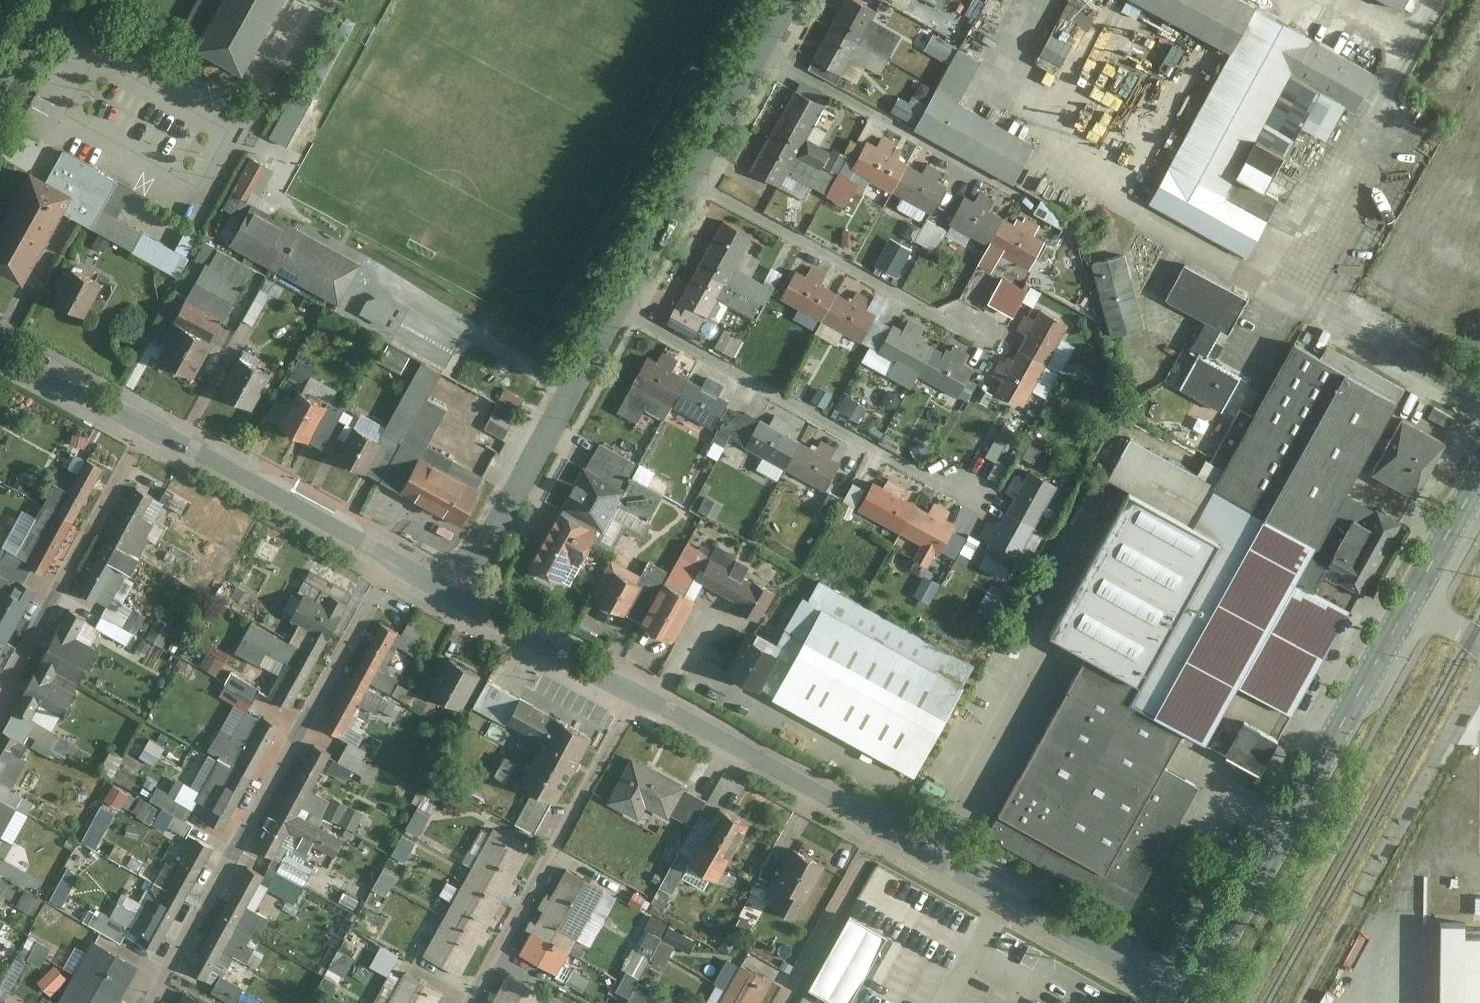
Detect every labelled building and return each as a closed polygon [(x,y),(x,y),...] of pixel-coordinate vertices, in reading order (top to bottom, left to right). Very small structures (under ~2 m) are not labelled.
[(182,27),(199,36),(193,47),(243,74),(283,0),(197,0),(182,27)] [(857,0),(843,0),(828,26),(869,48),(877,33),(868,28),(878,11),(857,0)] [(1094,28),(1101,15),(1075,0),(1074,0),(1056,31),(1079,44),(1089,26),(1094,28)] [(1243,0),(1129,0),(1230,52),(1152,207),(1249,262),(1279,198),(1266,190),(1302,130),(1339,149),(1380,71),(1243,0)] [(1401,10),(1407,0),(1383,0),(1401,10)] [(869,48),(828,26),(806,67),(838,83),(851,59),(880,74),(888,59),(869,48)] [(930,49),(950,59),(958,44),(938,33),(930,49)] [(959,102),(982,61),(959,48),(913,128),(1014,182),(1033,143),(959,102)] [(890,112),(910,123),(931,88),(920,82),(909,102),(898,96),(890,112)] [(270,137),(288,146),(313,98),(295,89),(270,137)] [(794,91),(768,138),(821,168),(830,151),(807,139),(824,106),(794,91)] [(821,168),(768,138),(750,171),(779,186),(789,171),(826,193),(837,176),(821,168)] [(851,170),(891,192),(908,164),(898,158),(904,149),(882,138),(878,146),(868,141),(851,170)] [(0,226),(0,273),(21,285),(62,212),(177,277),(187,258),(117,219),(133,191),(62,153),(47,183),(29,173),(0,226)] [(230,243),(341,304),(363,263),(248,200),(267,167),(249,157),(221,207),(243,218),(230,243)] [(933,215),(948,187),(938,181),(944,171),(928,162),(922,172),(908,164),(891,192),(933,215)] [(841,170),(832,196),(854,203),(863,177),(841,170)] [(989,248),(1004,219),(989,210),(995,200),(981,192),(975,202),(965,196),(948,225),(989,248)] [(982,260),(994,265),(1000,255),(1029,270),(1046,241),(1036,236),(1041,226),(1026,218),(1024,221),(1017,218),(1014,223),(1004,219),(989,248),(982,260)] [(695,268),(764,305),(773,287),(736,268),(753,237),(721,219),(695,268)] [(930,219),(920,240),(941,250),(951,230),(930,219)] [(159,359),(194,378),(253,269),(205,243),(195,261),(205,266),(161,340),(167,344),(159,359)] [(882,265),(903,273),(911,253),(890,245),(882,265)] [(1144,328),(1125,255),(1107,259),(1115,287),(1099,291),(1111,336),(1144,328)] [(1222,410),(1241,379),(1206,360),(1223,330),(1230,334),(1248,299),(1186,265),(1165,298),(1206,323),(1190,352),(1198,356),(1180,388),(1222,410)] [(806,276),(795,270),(779,299),(821,322),(837,293),(822,284),(827,275),(811,266),(806,276)] [(53,299),(83,316),(101,283),(71,267),(68,273),(62,270),(52,287),(58,290),(53,299)] [(695,268),(674,307),(701,322),(704,315),(708,317),(717,299),(756,320),(764,305),(695,268)] [(1014,316),(1027,291),(1002,277),(988,302),(1014,316)] [(243,319),(253,325),(271,295),(260,289),(243,319)] [(852,301),(837,293),(821,322),(860,343),(876,313),(864,307),(869,299),(857,292),(852,301)] [(664,322),(692,337),(701,322),(674,307),(664,322)] [(1019,350),(1047,366),(1070,325),(1040,310),(1036,318),(1027,313),(1017,331),(1027,336),(1019,350)] [(904,330),(893,325),(878,353),(919,375),(934,347),(919,338),(924,330),(909,321),(904,330)] [(720,345),(738,354),(747,337),(728,328),(720,345)] [(1131,705),(1183,735),(1204,746),(1238,689),(1292,717),(1353,614),(1316,594),(1332,568),(1342,575),(1339,581),(1364,595),(1404,523),(1348,496),(1408,389),(1328,346),(1322,358),(1296,345),(1254,417),(1242,411),(1201,478),(1132,439),(1109,480),(1221,542),(1151,670),(1095,642),(1088,657),(1141,686),(1131,705)] [(949,355),(934,347),(919,375),(959,396),(974,368),(965,363),(970,355),(954,347),(949,355)] [(996,392),(1024,407),(1047,366),(1019,350),(1014,360),(1009,357),(1006,363),(1001,360),(992,376),(1002,382),(996,392)] [(671,407),(687,379),(672,372),(679,363),(663,355),(659,363),(647,356),(616,412),(637,424),(644,412),(663,422),(671,407)] [(253,410),(272,375),(238,357),(219,392),(253,410)] [(355,426),(337,459),(382,481),(427,398),(441,372),(423,363),(380,440),(355,426)] [(529,396),(537,383),(526,377),(519,390),(529,396)] [(671,407),(710,430),(728,401),(718,396),(724,386),(708,379),(704,387),(687,379),(671,407)] [(526,401),(507,390),(501,400),(521,411),(526,401)] [(324,449),(345,411),(330,403),(329,407),(300,391),(280,426),(324,449)] [(843,406),(864,419),(872,407),(851,393),(843,406)] [(449,410),(427,398),(382,481),(462,527),(488,478),(428,446),(449,410)] [(479,403),(471,422),(479,425),(487,406),(479,403)] [(504,440),(518,415),(500,405),(486,429),(504,440)] [(743,447),(784,470),(801,442),(786,434),(792,425),(775,416),(769,425),(760,420),(743,447)] [(1416,497),(1446,443),(1402,419),(1372,473),(1416,497)] [(784,470),(825,491),(840,464),(831,459),(837,449),(821,441),(815,450),(801,442),(784,470)] [(639,465),(599,444),(591,459),(631,481),(639,465)] [(74,521),(103,468),(85,459),(67,491),(54,484),(42,506),(74,521)] [(625,491),(631,481),(591,459),(586,470),(625,491)] [(583,469),(556,513),(596,535),(599,536),(616,505),(649,523),(662,498),(631,481),(625,491),(586,470),(583,469)] [(1035,527),(1057,486),(1029,473),(1023,482),(1014,478),(1005,495),(1015,499),(1008,513),(1035,527)] [(860,511),(899,533),(916,505),(898,497),(904,487),(890,479),(884,488),(876,484),(860,511)] [(134,487),(106,540),(135,555),(152,523),(142,517),(153,497),(134,487)] [(916,505),(899,533),(921,545),(913,560),(928,568),(937,551),(940,553),(955,526),(945,520),(951,511),(936,502),(930,513),(916,505)] [(46,573),(74,521),(42,506),(14,556),(46,573)] [(596,535),(556,513),(526,568),(566,590),(596,535)] [(1012,567),(1035,527),(1008,513),(997,527),(991,524),(982,540),(990,544),(985,553),(1012,567)] [(135,555),(106,540),(79,592),(108,607),(135,555)] [(662,586),(682,597),(693,579),(696,580),(708,559),(709,556),(687,544),(669,574),(662,586)] [(754,584),(708,559),(696,580),(742,605),(754,584)] [(651,563),(636,587),(620,613),(639,624),(662,586),(669,574),(651,563)] [(35,592),(0,573),(0,640),(7,643),(35,592)] [(636,587),(612,573),(595,602),(618,616),(620,613),(636,587)] [(774,595),(754,584),(742,605),(737,614),(757,625),(774,595)] [(682,597),(662,586),(639,624),(671,644),(693,604),(682,597)] [(831,588),(769,700),(906,776),(968,664),(831,588)] [(318,658),(348,605),(322,590),(316,600),(304,594),(290,620),(299,625),(289,643),(318,658)] [(68,608),(38,663),(77,684),(96,650),(75,638),(87,618),(68,608)] [(150,637),(168,645),(178,623),(161,615),(150,637)] [(318,658),(289,643),(251,623),(235,654),(260,667),(266,655),(284,664),(266,697),(290,710),(318,658)] [(399,633),(382,624),(353,676),(369,686),(370,684),(391,695),(399,680),(384,672),(398,646),(392,643),(399,633)] [(747,643),(742,640),(722,672),(756,694),(778,659),(772,656),(777,647),(753,634),(747,643)] [(986,840),(1126,915),(1198,789),(1163,772),(1183,735),(1131,705),(1141,686),(1088,657),(986,840)] [(460,710),(478,674),(448,658),(429,694),(460,710)] [(77,684),(38,663),(12,711),(29,721),(38,705),(59,717),(77,684)] [(369,686),(353,676),(324,728),(340,738),(359,706),(376,715),(379,709),(398,720),(404,709),(367,689),(369,686)] [(395,693),(419,704),(425,691),(401,681),(395,693)] [(506,725),(521,700),(490,682),(475,708),(506,725)] [(557,804),(592,739),(521,700),(506,725),(542,745),(520,785),(533,792),(554,803),(557,804)] [(253,779),(281,726),(262,716),(244,748),(218,734),(205,755),(219,762),(253,779)] [(1259,777),(1277,744),(1241,724),(1223,757),(1259,777)] [(28,745),(2,731),(0,734),(0,775),(11,754),(20,759),(28,745)] [(285,800),(302,809),(321,819),(330,802),(311,793),(332,755),(316,745),(285,800)] [(633,760),(611,801),(630,811),(637,798),(648,804),(668,815),(683,787),(633,760)] [(224,831),(253,779),(219,762),(196,802),(213,811),(207,822),(224,831)] [(108,796),(131,808),(138,795),(116,782),(108,796)] [(15,809),(21,798),(0,786),(0,801),(15,809)] [(554,803),(533,792),(515,825),(536,836),(554,803)] [(154,820),(161,807),(144,797),(136,810),(154,820)] [(285,800),(257,849),(274,859),(288,833),(335,859),(343,841),(297,816),(302,809),(285,800)] [(15,809),(0,801),(0,815),(9,820),(15,809)] [(101,847),(119,812),(104,804),(86,839),(101,847)] [(721,808),(689,863),(718,879),(749,824),(721,808)] [(414,826),(426,831),(433,814),(421,809),(414,826)] [(494,829),(453,902),(495,926),(499,919),(494,916),(506,894),(511,897),(518,885),(512,882),(531,849),(494,829)] [(185,902),(212,849),(195,840),(177,870),(165,863),(161,870),(145,861),(137,876),(185,902)] [(91,847),(74,861),(85,876),(103,863),(91,847)] [(777,881),(776,882),(790,890),(780,909),(795,918),(806,899),(824,866),(795,849),(787,863),(777,881)] [(264,876),(248,867),(220,918),(252,935),(255,930),(261,934),(269,920),(247,908),(264,876)] [(567,869),(555,891),(591,911),(602,893),(603,889),(567,869)] [(13,898),(21,886),(0,873),(0,890),(13,898)] [(185,902),(137,876),(133,881),(149,890),(122,937),(156,956),(185,902)] [(546,896),(539,908),(544,911),(540,918),(577,938),(591,911),(555,891),(551,899),(546,896)] [(453,902),(446,915),(488,939),(491,933),(486,930),(490,923),(495,926),(453,902)] [(662,936),(670,922),(655,914),(648,928),(650,930),(662,936)] [(446,915),(424,955),(461,975),(479,942),(484,945),(488,939),(446,915)] [(813,987),(841,1002),(853,1002),(892,936),(854,915),(813,987)] [(246,947),(252,935),(220,918),(190,974),(206,983),(223,952),(250,967),(258,953),(246,947)] [(531,920),(527,928),(569,951),(577,938),(540,918),(537,924),(531,920)] [(1477,932),(1477,920),(1443,920),(1443,1002),(1479,1002),(1479,932),(1477,932)] [(671,925),(663,939),(676,946),(680,948),(687,934),(671,925)] [(532,932),(520,953),(557,973),(569,951),(527,928),(527,929),(532,932)] [(662,936),(650,930),(640,948),(653,956),(663,937),(662,936)] [(54,944),(36,936),(27,956),(45,964),(54,944)] [(676,946),(663,939),(652,959),(666,966),(676,946)] [(74,976),(120,1001),(138,967),(92,943),(74,976)] [(333,968),(348,975),(355,958),(340,952),(333,968)] [(41,980),(56,994),(72,976),(58,962),(41,980)] [(721,1002),(760,1002),(772,982),(742,965),(721,1002)] [(642,978),(628,971),(618,990),(631,997),(640,981),(642,978)] [(390,1002),(437,1002),(443,993),(407,973),(401,983),(390,1002)] [(497,996),(509,1002),(541,1002),(546,995),(509,975),(497,996)] [(74,976),(60,1002),(119,1002),(120,1001),(74,976)] [(640,981),(631,997),(629,1001),(633,1002),(645,1002),(653,988),(640,981)] [(178,1002),(209,1002),(185,990),(178,1002)]
